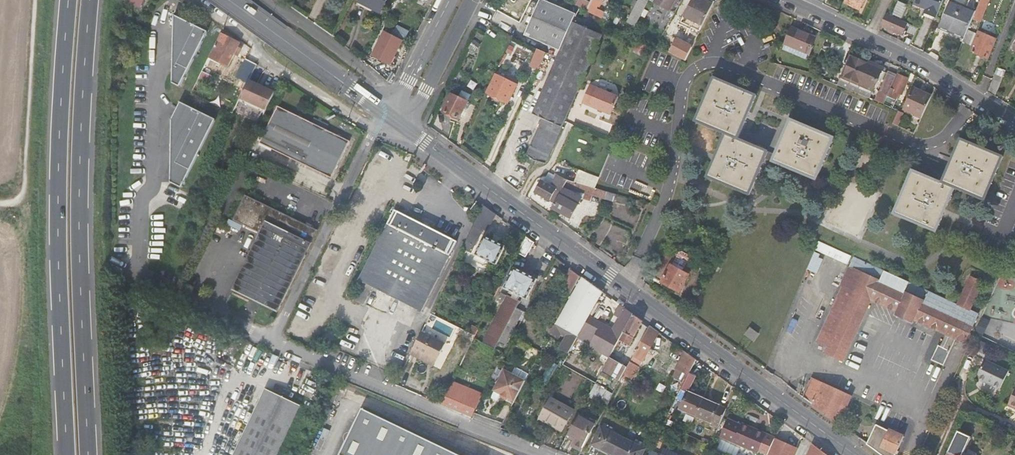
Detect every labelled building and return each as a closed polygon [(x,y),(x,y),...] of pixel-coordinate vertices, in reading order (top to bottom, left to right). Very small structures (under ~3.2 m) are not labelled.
[(374,17),(384,0),(358,0),(354,7),(374,17)] [(549,47),(566,12),(543,0),(537,0),(521,33),(549,47)] [(573,5),(583,11),(587,5),(579,0),(576,0),(573,5)] [(583,11),(590,15),(595,5),(597,6),(601,0),(590,0),(587,5),(583,11)] [(633,29),(647,4),(649,2),(644,0),(639,0),(637,4),(632,1),(630,6),(634,9),(625,24),(633,29)] [(649,2),(647,4),(667,16),(676,0),(650,0),(649,2)] [(708,3),(701,0),(693,0),(680,26),(692,33),(708,3)] [(841,11),(858,18),(867,0),(846,0),(841,11)] [(944,0),(916,0),(911,12),(924,18),(922,22),(933,27),(944,0)] [(985,0),(981,0),(973,19),(971,26),(976,28),(987,1),(985,0)] [(904,17),(907,3),(898,1),(895,15),(904,17)] [(714,7),(708,3),(692,33),(698,36),(714,7)] [(210,31),(178,8),(167,53),(165,83),(183,91),(210,31)] [(971,26),(973,19),(949,9),(936,40),(947,44),(949,38),(963,44),(971,26)] [(566,12),(549,47),(551,48),(527,100),(532,103),(526,116),(536,121),(529,138),(538,143),(597,19),(590,15),(583,11),(578,20),(572,17),(573,15),(566,12)] [(538,143),(534,151),(530,161),(540,164),(606,23),(597,19),(538,143)] [(907,32),(899,28),(883,22),(878,33),(901,43),(907,32)] [(783,49),(805,62),(814,46),(791,33),(783,49)] [(396,44),(379,35),(367,58),(384,68),(396,44)] [(209,50),(198,72),(203,73),(209,61),(224,67),(230,55),(234,57),(238,49),(233,47),(235,44),(221,37),(213,52),(209,50)] [(947,44),(960,49),(963,44),(949,38),(947,44)] [(965,59),(985,67),(993,46),(973,38),(965,59)] [(674,44),(667,57),(676,62),(683,48),(674,44)] [(683,48),(676,62),(683,65),(690,52),(683,48)] [(524,65),(532,69),(540,53),(530,50),(524,65)] [(242,61),(236,73),(244,77),(250,65),(242,61)] [(840,84),(837,83),(832,93),(864,106),(876,78),(848,66),(840,84)] [(236,98),(238,99),(245,83),(244,82),(246,78),(244,77),(236,73),(231,83),(241,87),(236,98)] [(491,73),(482,92),(503,103),(512,84),(491,73)] [(1003,76),(995,73),(989,91),(996,96),(1003,76)] [(813,78),(808,75),(808,76),(805,82),(811,84),(813,78)] [(888,94),(893,83),(884,79),(871,109),(879,113),(888,94)] [(879,113),(886,116),(894,98),(898,99),(905,84),(896,80),(889,95),(888,94),(879,113)] [(753,102),(710,82),(691,125),(722,139),(702,181),(744,200),(764,158),(733,144),(753,102)] [(238,99),(249,105),(257,89),(245,83),(238,99)] [(588,85),(580,104),(608,117),(617,98),(588,85)] [(249,105),(248,107),(261,113),(269,95),(257,89),(249,105)] [(445,97),(437,115),(452,123),(461,105),(445,97)] [(918,125),(927,106),(911,97),(902,117),(918,125)] [(182,188),(216,119),(180,102),(172,119),(171,183),(182,188)] [(255,143),(327,180),(343,147),(320,135),(322,130),(307,123),(304,128),(271,111),(255,143)] [(768,168),(811,187),(830,145),(787,125),(768,168)] [(529,138),(525,147),(534,151),(538,143),(529,138)] [(534,151),(525,147),(518,161),(526,167),(530,161),(534,151)] [(929,241),(948,199),(977,212),(997,168),(956,149),(936,191),(907,178),(887,222),(929,241)] [(504,168),(512,174),(514,169),(515,168),(507,162),(504,168)] [(510,177),(520,182),(523,174),(514,169),(512,174),(510,177)] [(530,193),(550,204),(563,181),(555,176),(548,188),(537,181),(530,193)] [(550,204),(546,210),(565,221),(578,197),(587,202),(592,195),(595,190),(591,189),(563,181),(550,204)] [(608,201),(610,195),(595,190),(592,195),(608,201)] [(229,291),(274,312),(313,231),(242,197),(229,221),(256,234),(229,291)] [(488,217),(479,210),(459,250),(466,254),(475,235),(478,236),(488,217)] [(453,247),(388,215),(348,294),(356,298),(360,289),(418,318),(453,247)] [(519,241),(496,288),(521,301),(529,282),(512,273),(513,268),(515,269),(519,263),(520,264),(529,248),(519,241)] [(851,257),(820,242),(816,251),(847,264),(851,257)] [(478,244),(469,261),(491,272),(500,254),(478,244)] [(956,305),(853,258),(843,279),(846,280),(820,336),(827,341),(822,353),(840,361),(868,301),(896,313),(894,317),(910,324),(912,320),(946,336),(940,348),(936,346),(929,360),(944,367),(957,341),(965,345),(979,316),(969,311),(982,282),(970,278),(956,305)] [(658,259),(646,280),(673,295),(682,279),(666,270),(668,265),(658,259)] [(553,293),(564,299),(573,281),(563,273),(553,293)] [(555,353),(562,357),(573,338),(580,325),(593,301),(596,297),(575,282),(543,341),(546,343),(549,339),(551,340),(554,337),(561,340),(555,353)] [(503,299),(480,346),(491,351),(495,345),(501,348),(518,314),(511,311),(514,304),(503,299)] [(617,313),(615,317),(623,323),(626,320),(617,313)] [(289,315),(284,325),(295,330),(300,319),(289,315)] [(977,330),(987,335),(994,321),(984,316),(977,330)] [(580,325),(573,338),(590,346),(606,356),(612,345),(623,323),(615,317),(604,339),(580,325)] [(623,323),(612,345),(622,351),(636,327),(626,320),(623,323)] [(758,333),(750,328),(745,335),(753,340),(758,333)] [(639,341),(647,347),(652,339),(643,333),(639,341)] [(418,334),(407,357),(417,362),(419,357),(433,364),(442,346),(418,334)] [(622,371),(619,378),(627,383),(633,370),(629,368),(633,361),(638,364),(647,347),(639,341),(622,371)] [(587,352),(604,361),(606,356),(590,346),(587,352)] [(419,357),(417,362),(431,368),(433,364),(419,357)] [(677,358),(673,366),(684,375),(689,366),(677,358)] [(604,361),(596,375),(616,384),(619,378),(622,371),(604,361)] [(975,382),(1000,394),(1008,377),(984,365),(975,382)] [(684,375),(673,366),(669,372),(683,379),(684,375)] [(490,395),(510,405),(521,384),(500,374),(490,395)] [(812,378),(803,398),(839,424),(852,398),(812,378)] [(683,379),(666,414),(711,434),(718,418),(681,400),(689,382),(683,379)] [(597,383),(592,391),(609,400),(614,392),(597,383)] [(446,388),(437,407),(468,420),(477,402),(446,388)] [(296,408),(261,391),(231,454),(274,454),(296,408)] [(1005,413),(1014,417),(1014,393),(1005,413)] [(533,427),(555,440),(568,416),(546,403),(533,427)] [(563,440),(572,445),(569,452),(576,454),(578,454),(590,431),(573,421),(563,440)] [(882,454),(895,454),(904,436),(888,430),(877,425),(867,444),(882,454)] [(759,444),(743,436),(744,434),(736,430),(734,432),(722,427),(714,445),(737,454),(754,454),(759,444)] [(600,429),(597,435),(608,441),(610,436),(600,429)] [(743,436),(759,444),(760,441),(744,434),(743,436)] [(627,451),(608,441),(597,435),(588,450),(598,454),(633,454),(627,451)] [(965,444),(953,438),(945,454),(960,454),(965,444)] [(769,454),(795,454),(798,449),(775,439),(769,454)] [(349,442),(343,454),(378,454),(349,442)] [(813,446),(809,454),(826,454),(813,446)] [(633,454),(639,454),(641,453),(630,447),(627,451),(633,454)]
